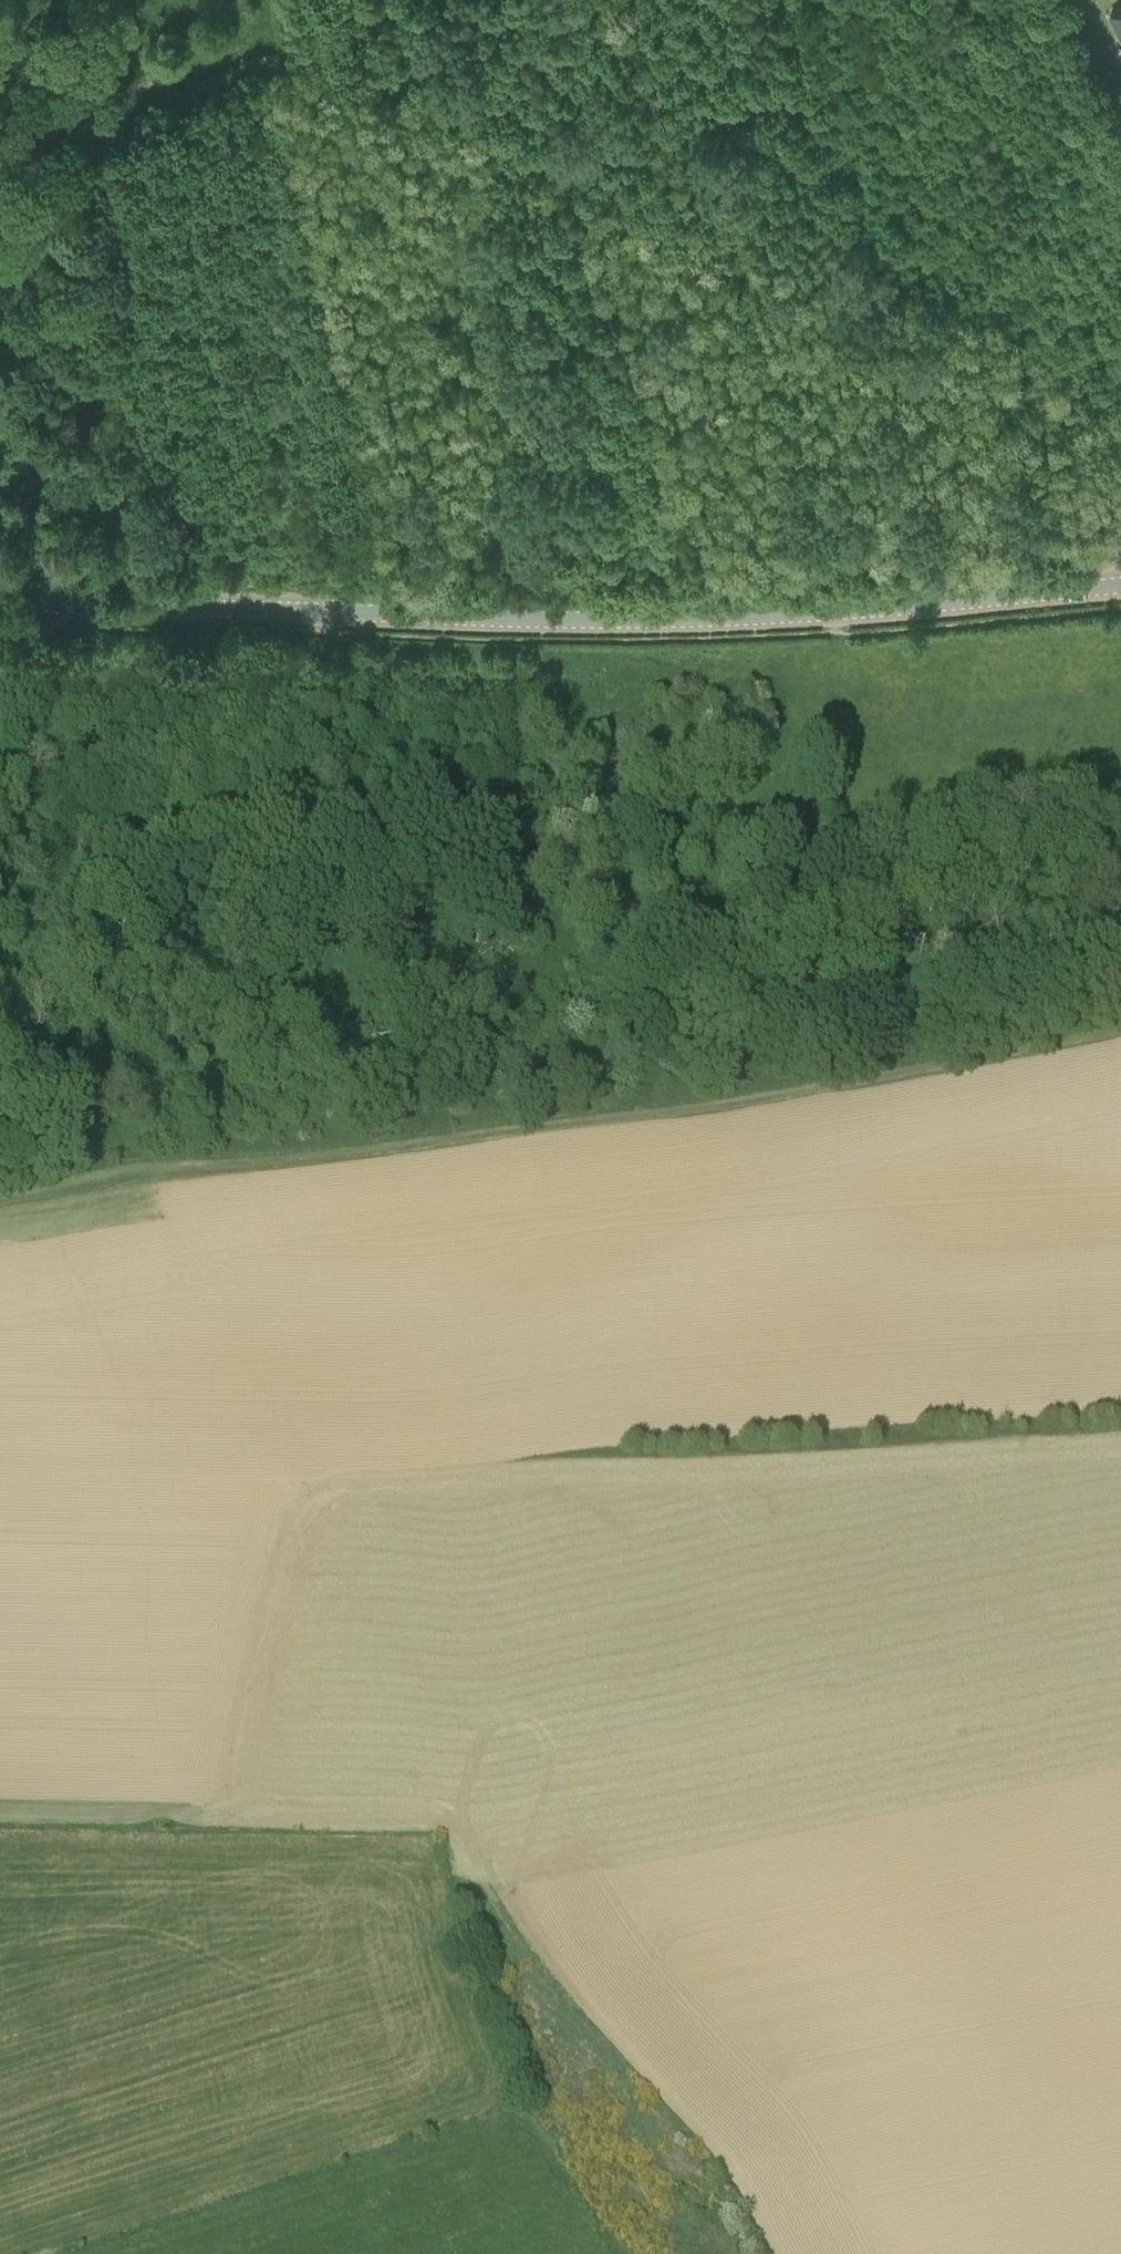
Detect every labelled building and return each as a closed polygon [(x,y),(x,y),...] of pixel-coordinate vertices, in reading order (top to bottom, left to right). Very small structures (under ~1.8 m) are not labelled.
[(1110,14),(1120,36),(1120,8),(1110,14)]
